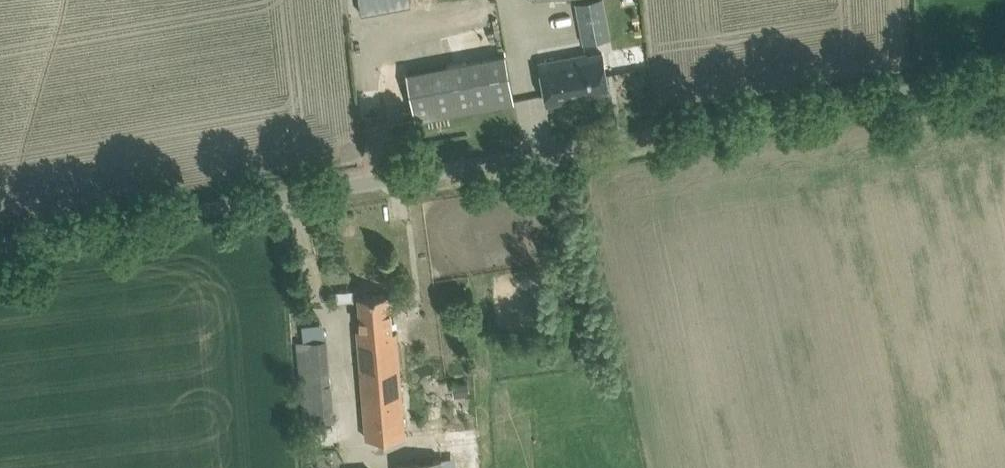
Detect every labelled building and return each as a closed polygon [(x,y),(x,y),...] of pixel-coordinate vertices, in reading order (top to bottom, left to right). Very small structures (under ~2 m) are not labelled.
[(584,42),(611,37),(603,0),(590,0),(577,3),(584,42)] [(540,61),(544,83),(548,102),(585,95),(584,90),(609,85),(605,65),(603,52),(587,55),(586,53),(540,61)] [(506,53),(408,71),(416,119),(515,101),(506,53)] [(361,328),(357,329),(359,349),(367,437),(406,434),(399,350),(397,330),(393,330),(390,292),(359,295),(361,328)] [(298,340),(305,422),(333,419),(327,338),(298,340)] [(400,467),(447,467),(446,458),(400,465),(400,467)]
